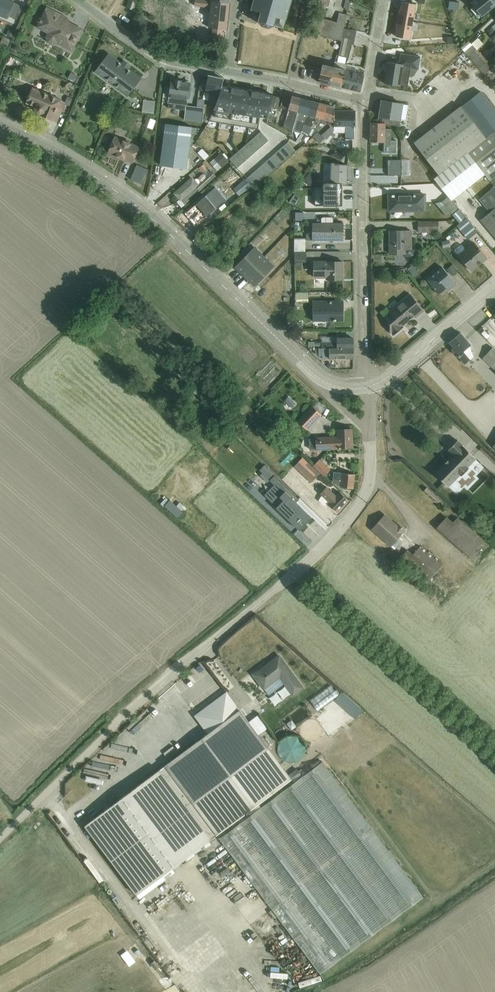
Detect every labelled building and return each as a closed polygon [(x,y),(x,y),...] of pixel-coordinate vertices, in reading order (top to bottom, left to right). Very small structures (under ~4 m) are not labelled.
[(8,19),(9,16),(16,20),(22,6),(8,0),(0,0),(0,16),(8,19)] [(137,0),(129,0),(126,8),(134,10),(137,0)] [(230,3),(210,1),(206,0),(191,0),(190,6),(211,8),(209,27),(227,30),(230,3)] [(249,18),(258,21),(261,26),(269,28),(274,26),(283,28),(286,21),(292,0),(254,0),(249,18)] [(350,0),(353,1),(353,0),(345,0),(344,8),(345,9),(345,10),(347,11),(350,0)] [(481,15),(482,17),(494,6),(494,0),(474,0),(471,3),(474,6),(481,15)] [(449,1),(448,9),(458,10),(459,2),(449,1)] [(481,15),(474,6),(470,9),(477,18),(481,15)] [(47,8),(37,28),(47,33),(45,37),(47,42),(53,45),(57,44),(71,52),(82,30),(65,21),(63,18),(65,17),(63,18),(61,17),(62,15),(47,8)] [(344,28),(346,15),(339,13),(337,22),(317,17),(313,33),(341,41),(342,36),(344,28)] [(384,42),(402,45),(418,43),(418,44),(446,42),(445,27),(416,30),(415,27),(411,26),(411,25),(404,24),(404,27),(387,24),(384,42)] [(486,32),(494,41),(494,24),(486,32)] [(353,39),(352,44),(353,45),(356,31),(344,28),(342,36),(353,39)] [(225,41),(226,33),(208,31),(207,39),(225,41)] [(353,39),(342,36),(341,41),(338,55),(349,58),(352,44),(353,39)] [(3,37),(0,44),(0,45),(7,48),(11,40),(3,37)] [(477,50),(483,44),(478,38),(471,44),(468,40),(460,48),(484,75),(491,69),(486,63),(487,62),(477,50)] [(400,53),(399,64),(388,62),(384,83),(407,87),(409,74),(408,74),(408,69),(418,70),(421,57),(400,53)] [(95,73),(127,97),(140,79),(127,69),(128,68),(128,66),(125,63),(123,64),(121,65),(108,55),(95,73)] [(330,85),(334,66),(322,64),(318,82),(330,85)] [(341,88),(346,69),(337,67),(334,66),(330,85),(341,88)] [(364,75),(353,73),(355,69),(346,67),(346,69),(341,88),(360,92),(364,75)] [(71,72),(68,78),(74,81),(77,75),(71,72)] [(217,103),(223,79),(209,76),(205,94),(210,96),(209,101),(217,103)] [(184,120),(195,121),(203,123),(205,106),(197,105),(187,104),(190,82),(172,80),(168,104),(186,107),(184,120)] [(485,88),(493,100),(494,99),(494,94),(489,86),(485,88)] [(33,87),(26,103),(36,107),(35,108),(36,109),(38,112),(37,113),(40,114),(39,115),(51,120),(57,123),(61,115),(65,105),(70,107),(73,99),(67,96),(65,102),(62,101),(63,100),(33,87)] [(217,104),(209,120),(258,129),(261,117),(264,118),(267,119),(270,106),(273,95),(270,95),(266,94),(222,87),(221,93),(217,104)] [(494,130),(494,109),(481,91),(461,106),(413,143),(439,175),(467,153),(467,152),(494,130)] [(283,127),(292,131),(302,99),(284,93),(280,107),(288,109),(283,127)] [(273,95),(270,106),(278,108),(280,97),(273,95)] [(155,101),(143,99),(142,112),(153,113),(155,101)] [(301,132),(311,101),(302,99),(292,131),(301,134),(301,132)] [(315,117),(319,103),(311,101),(301,132),(307,134),(315,117)] [(406,120),(408,105),(382,101),(378,123),(386,124),(400,126),(400,120),(406,120)] [(307,134),(313,137),(322,119),(326,105),(319,103),(315,117),(307,134)] [(334,112),(335,108),(326,105),(322,119),(313,137),(329,121),(333,123),(334,112)] [(345,139),(354,139),(355,112),(334,112),(333,123),(329,121),(313,137),(320,144),(325,139),(326,140),(331,136),(333,133),(345,133),(345,139)] [(156,121),(148,117),(144,126),(152,129),(156,121)] [(371,123),(370,142),(384,143),(384,152),(396,152),(396,140),(390,140),(390,129),(386,129),(386,124),(378,123),(371,123)] [(194,127),(166,124),(161,164),(182,166),(185,147),(191,148),(194,127)] [(490,181),(494,177),(494,130),(467,152),(467,153),(485,175),(490,181)] [(256,135),(264,144),(269,140),(261,131),(256,135)] [(252,139),(260,148),(264,144),(256,135),(252,139)] [(140,147),(115,136),(108,153),(116,156),(124,160),(133,163),(140,147)] [(247,143),(255,152),(260,148),(252,139),(247,143)] [(283,147),(290,155),(295,151),(287,142),(283,147)] [(243,147),(251,156),(255,152),(247,143),(243,147)] [(207,158),(212,154),(204,146),(200,151),(207,158)] [(238,151),(246,160),(251,156),(243,147),(238,151)] [(279,150),(286,159),(290,155),(283,147),(279,150)] [(274,154),(282,163),(286,159),(279,150),(274,154)] [(234,155),(242,164),(246,160),(238,151),(234,155)] [(214,159),(209,163),(217,171),(229,160),(222,153),(214,159)] [(455,198),(485,175),(467,153),(439,175),(434,179),(448,196),(459,209),(462,212),(464,210),(455,198)] [(270,158),(277,167),(282,163),(274,154),(270,158)] [(242,164),(234,155),(229,159),(237,168),(242,164)] [(265,162),(273,171),(277,167),(270,158),(265,162)] [(402,175),(401,160),(387,160),(387,176),(402,175)] [(205,161),(194,171),(200,178),(212,168),(205,161)] [(261,166),(268,175),(273,171),(265,162),(261,166)] [(325,164),(324,183),(331,183),(347,184),(347,166),(331,163),(331,164),(325,164)] [(256,170),(264,179),(268,175),(261,166),(256,170)] [(252,174),(259,183),(264,179),(256,170),(252,174)] [(186,204),(216,177),(212,171),(199,183),(193,178),(176,193),(177,194),(177,195),(179,198),(180,198),(181,198),(186,204)] [(317,178),(310,173),(303,181),(310,187),(317,178)] [(259,183),(252,174),(247,178),(255,186),(259,183)] [(245,179),(234,189),(240,196),(251,186),(245,179)] [(337,185),(337,195),(346,195),(345,185),(337,185)] [(481,219),(494,237),(494,189),(484,198),(487,202),(485,203),(490,210),(493,207),(494,208),(481,219)] [(208,194),(185,214),(190,219),(189,220),(190,221),(190,220),(192,222),(201,215),(204,218),(218,206),(208,194)] [(426,211),(426,195),(389,195),(389,211),(426,211)] [(314,213),(352,212),(352,196),(314,196),(314,213)] [(452,215),(459,209),(448,196),(437,206),(446,216),(450,213),(452,215)] [(181,198),(177,202),(182,208),(186,204),(181,198)] [(467,218),(462,212),(459,209),(452,215),(459,224),(467,218)] [(304,212),(295,212),(295,221),(304,221),(304,212)] [(312,223),(312,241),(343,240),(343,223),(333,223),(333,219),(331,217),(323,217),(321,219),(321,223),(312,223)] [(468,240),(478,231),(467,218),(459,224),(456,226),(468,240)] [(439,221),(417,221),(417,233),(439,233),(439,221)] [(412,249),(412,231),(389,231),(389,254),(405,254),(405,257),(412,257),(414,255),(414,249),(412,249)] [(458,236),(454,232),(450,236),(449,235),(446,238),(448,240),(451,237),(453,241),(458,236)] [(294,252),(305,252),(305,237),(299,237),(299,233),(295,233),(295,238),(294,238),(294,252)] [(451,246),(449,240),(441,242),(443,248),(451,246)] [(455,249),(455,251),(471,271),(487,258),(473,242),(465,249),(462,245),(460,245),(455,249)] [(265,256),(255,247),(235,266),(239,270),(238,271),(245,277),(265,256)] [(305,252),(294,252),(294,253),(294,263),(294,267),(301,267),(301,263),(307,263),(306,252),(305,252)] [(252,282),(255,286),(275,266),(265,256),(245,277),(251,283),(252,282)] [(325,279),(325,280),(343,279),(343,262),(326,262),(326,260),(313,261),(313,279),(325,279)] [(457,270),(453,264),(447,269),(451,275),(457,270)] [(411,266),(408,269),(415,276),(418,273),(411,266)] [(442,266),(426,279),(439,294),(446,288),(448,291),(456,284),(442,266)] [(405,272),(405,269),(394,270),(394,278),(404,278),(404,272),(405,272)] [(295,292),(295,302),(301,302),(309,302),(309,292),(295,292)] [(424,311),(410,294),(390,312),(396,319),(390,324),(390,332),(393,336),(404,327),(402,326),(414,316),(415,318),(424,311)] [(343,321),(343,302),(313,302),(313,321),(343,321)] [(474,357),(470,345),(460,334),(450,342),(454,347),(451,350),(465,365),(474,357)] [(314,348),(353,348),(353,338),(322,338),(322,342),(315,343),(314,348)] [(492,347),(482,359),(494,371),(494,350),(492,347)] [(329,358),(353,358),(353,348),(314,348),(314,354),(318,354),(319,356),(322,356),(329,356),(329,358)] [(297,421),(307,430),(322,415),(312,406),(297,421)] [(316,449),(352,448),(352,429),(338,430),(338,437),(315,438),(315,439),(309,440),(309,448),(316,448),(316,449)] [(468,467),(476,459),(457,440),(448,450),(453,455),(435,473),(449,487),(460,475),(461,476),(469,468),(468,467)] [(320,475),(302,458),(294,467),(311,483),(320,475)] [(320,459),(313,466),(324,477),(331,469),(320,459)] [(341,484),(340,487),(353,488),(355,474),(334,472),(332,484),(341,484)] [(274,485),(264,495),(280,510),(279,510),(299,529),(310,518),(295,503),(299,499),(275,475),(270,481),(274,485)] [(349,501),(339,492),(336,495),(327,487),(320,494),(322,496),(321,497),(318,501),(325,506),(328,504),(337,513),(349,501)] [(427,488),(424,491),(438,503),(441,500),(427,488)] [(180,517),(186,510),(168,495),(162,502),(180,517)] [(453,522),(447,516),(436,529),(469,558),(470,557),(474,562),(480,555),(475,551),(484,541),(457,517),(453,522)] [(398,523),(396,525),(386,517),(379,525),(378,523),(372,530),(395,550),(403,540),(400,537),(406,530),(398,523)] [(442,565),(420,546),(413,555),(407,550),(399,559),(408,567),(411,565),(429,581),(442,565)] [(293,697),(303,689),(279,656),(254,675),(265,690),(280,679),(293,697)] [(306,703),(332,735),(363,709),(347,689),(341,693),(332,682),(306,703)] [(250,816),(261,808),(259,805),(292,779),(268,747),(274,743),(264,730),(258,734),(226,692),(197,713),(202,720),(202,726),(208,734),(85,826),(137,895),(248,813),(250,816)] [(288,722),(294,729),(312,714),(303,704),(292,714),(294,717),(288,722)] [(305,760),(305,734),(281,734),(281,760),(305,760)] [(261,808),(250,816),(219,839),(320,975),(423,898),(323,762),(261,808)] [(240,910),(258,896),(254,892),(236,906),(240,910)]
